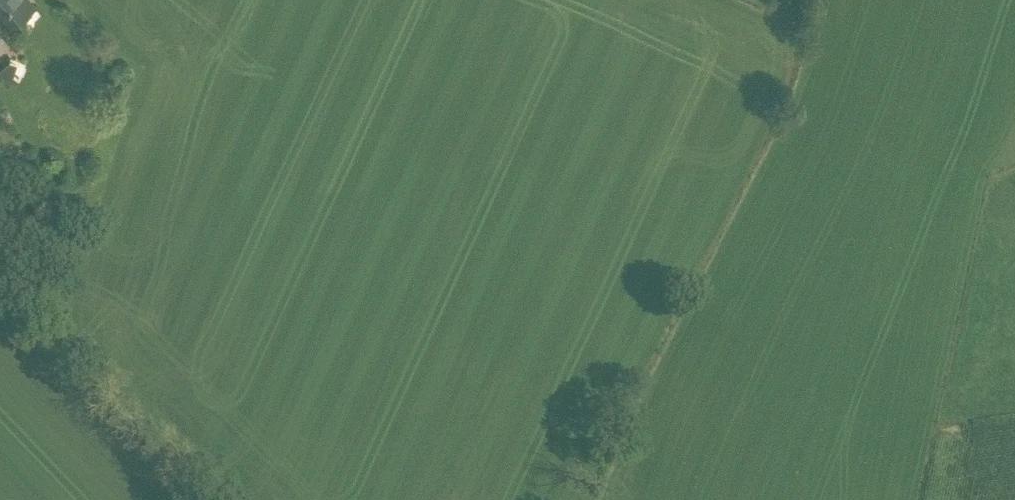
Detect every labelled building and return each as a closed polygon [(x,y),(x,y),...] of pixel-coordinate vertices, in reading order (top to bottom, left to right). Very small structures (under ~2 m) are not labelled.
[(34,6),(29,0),(0,0),(0,30),(7,23),(11,27),(34,6)]
